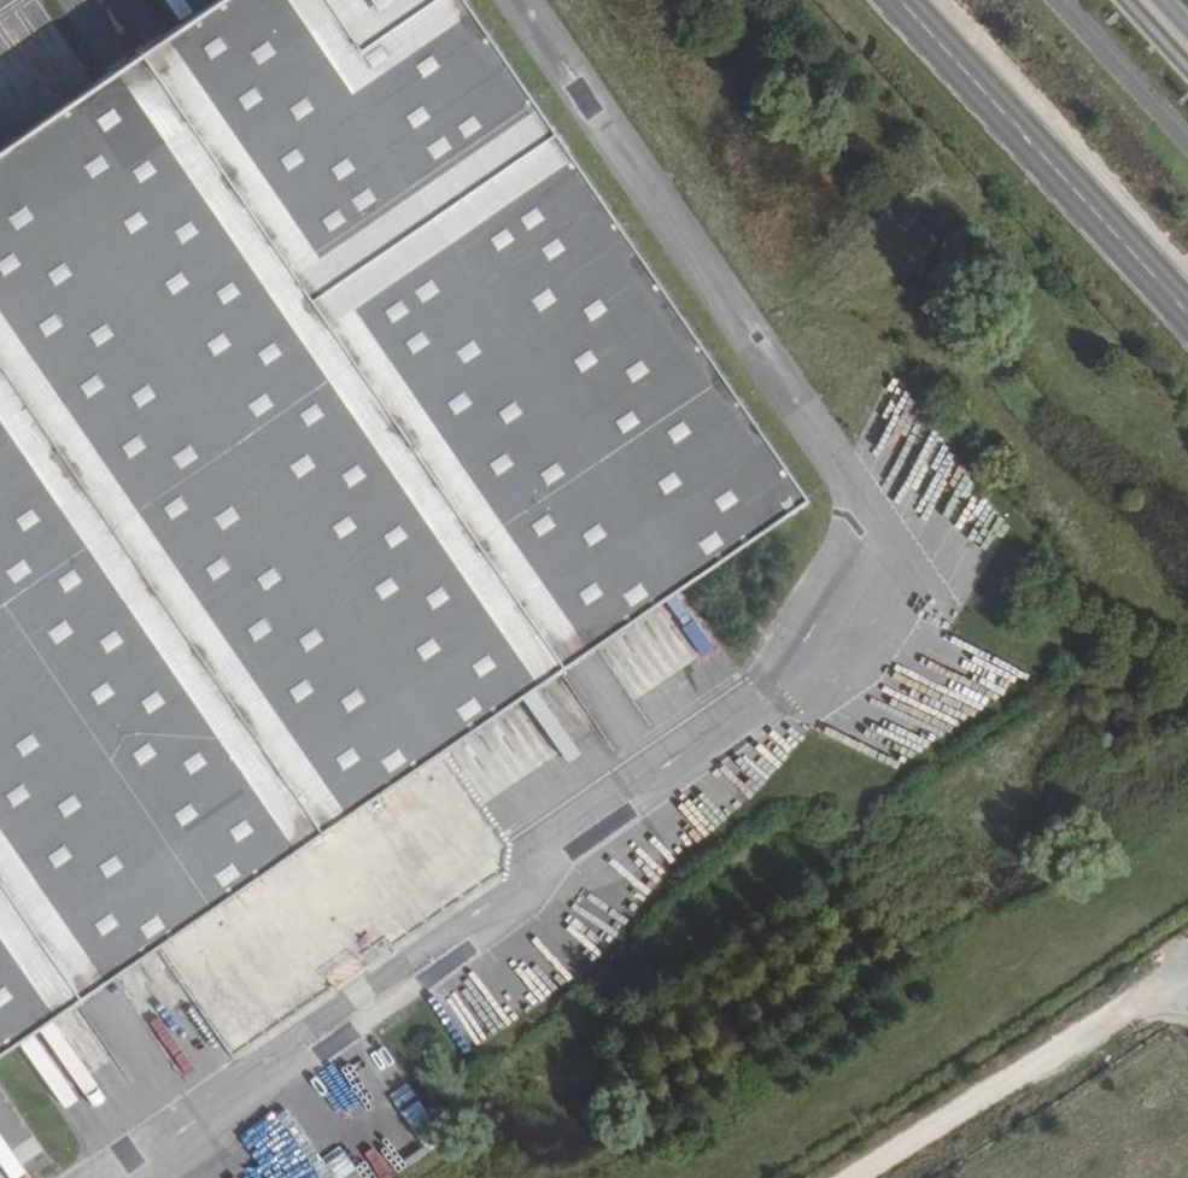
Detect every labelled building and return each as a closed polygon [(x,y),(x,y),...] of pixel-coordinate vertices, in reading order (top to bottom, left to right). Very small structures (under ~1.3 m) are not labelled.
[(459,0),(207,0),(0,143),(0,1050),(801,495),(459,0)] [(14,39),(34,61),(46,51),(26,29),(14,39)]
